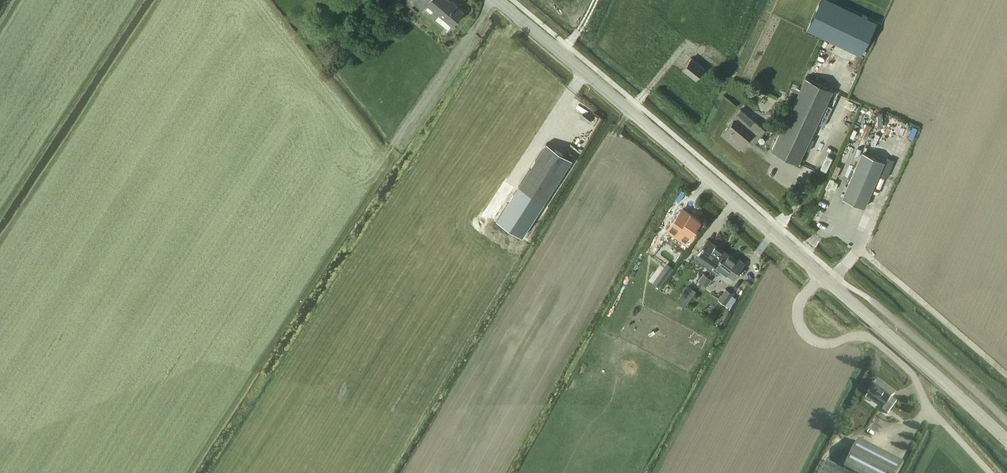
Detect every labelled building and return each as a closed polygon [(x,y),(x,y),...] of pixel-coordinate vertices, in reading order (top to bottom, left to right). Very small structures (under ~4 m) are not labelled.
[(422,10),(427,4),(452,25),(463,12),(449,0),(413,0),(412,2),(422,10)] [(877,20),(834,0),(820,0),(807,28),(824,36),(861,53),(877,20)] [(413,7),(407,13),(412,17),(417,10),(413,7)] [(704,68),(691,58),(683,68),(695,78),(704,68)] [(831,90),(804,77),(800,87),(771,151),(798,163),(831,90)] [(728,126),(721,134),(738,149),(739,148),(737,147),(740,142),(742,144),(746,139),(752,144),(765,130),(753,120),(740,109),(737,112),(726,125),(728,126)] [(518,186),(544,202),(571,159),(546,143),(518,186)] [(862,152),(842,197),(864,207),(884,162),(862,152)] [(498,195),(504,185),(500,183),(494,193),(498,195)] [(492,193),(489,198),(495,202),(498,197),(492,193)] [(487,201),(480,211),(486,214),(492,205),(487,201)] [(690,213),(688,216),(680,210),(670,224),(679,230),(681,227),(690,234),(700,220),(690,213)] [(711,270),(725,252),(713,243),(711,245),(706,241),(707,239),(694,257),(711,270)] [(725,252),(711,270),(717,274),(721,269),(727,273),(729,271),(734,275),(733,277),(733,278),(744,263),(737,257),(735,260),(725,252)] [(665,269),(654,284),(659,287),(670,272),(669,272),(665,269)] [(703,273),(698,280),(699,281),(702,283),(702,284),(708,276),(707,276),(703,273)] [(708,276),(702,284),(706,287),(712,279),(708,276)] [(685,306),(696,291),(688,285),(677,300),(685,306)] [(718,299),(724,304),(732,293),(725,289),(718,299)] [(867,393),(884,406),(881,410),(887,414),(896,402),(891,398),(894,394),(876,381),(867,393)] [(850,457),(880,472),(899,472),(909,453),(864,430),(850,457)] [(826,460),(819,472),(850,472),(826,460)]
